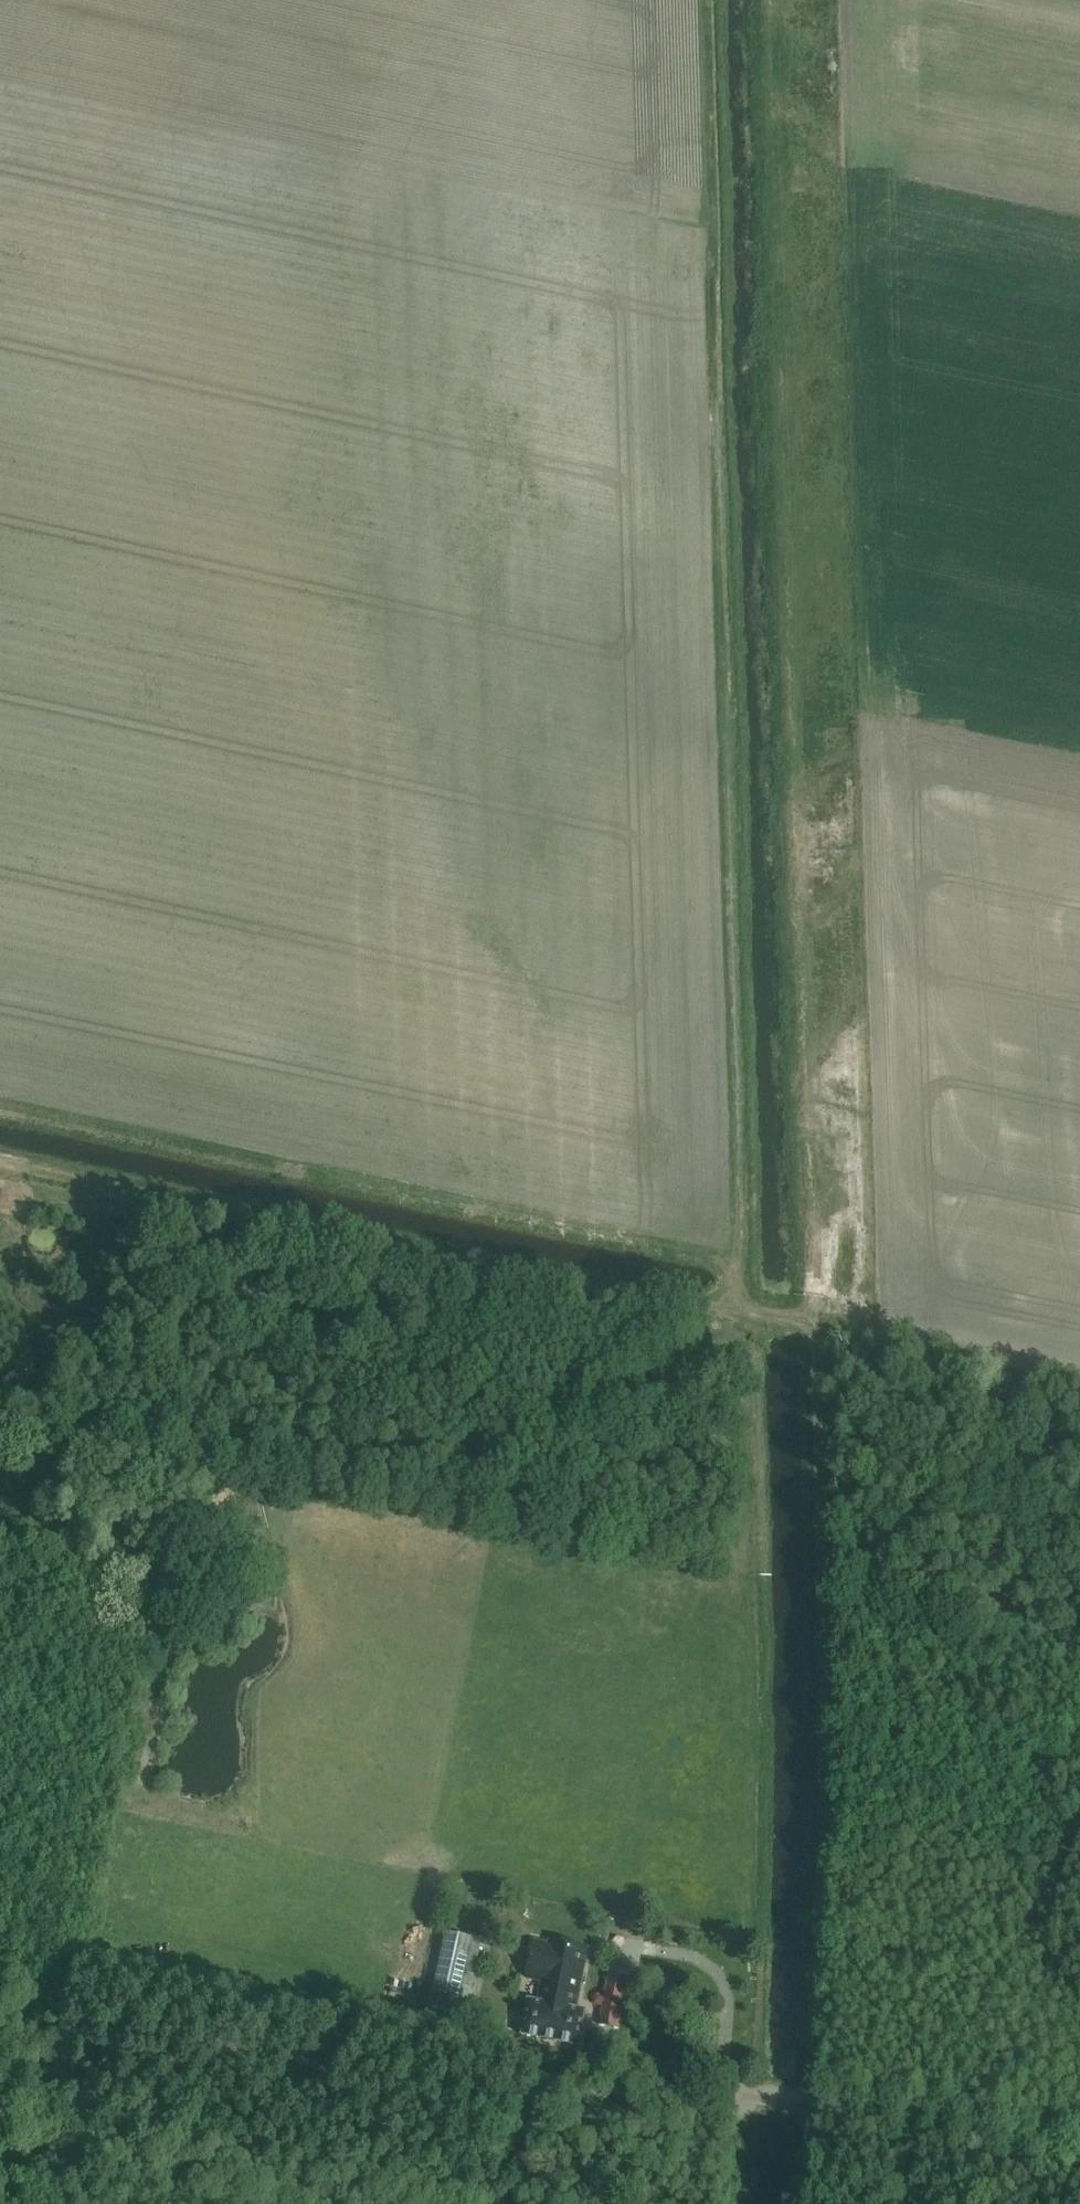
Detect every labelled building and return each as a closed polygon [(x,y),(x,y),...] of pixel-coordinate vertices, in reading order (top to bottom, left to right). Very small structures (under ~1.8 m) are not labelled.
[(467,2001),(481,1941),(449,1934),(435,1993),(467,2001)] [(528,1979),(542,1982),(538,2002),(531,2001),(531,2000),(528,2000),(528,2002),(523,2033),(522,2033),(522,2035),(524,2036),(524,2035),(577,2045),(576,2046),(579,2046),(579,2044),(585,2013),(586,2011),(583,2010),(583,2011),(576,2009),(581,1980),(579,1980),(581,1968),(584,1968),(587,1948),(550,1941),(549,1945),(535,1942),(531,1960),(535,1961),(534,1966),(530,1965),(528,1979)] [(617,2029),(628,1977),(609,1973),(598,2025),(617,2029)]
